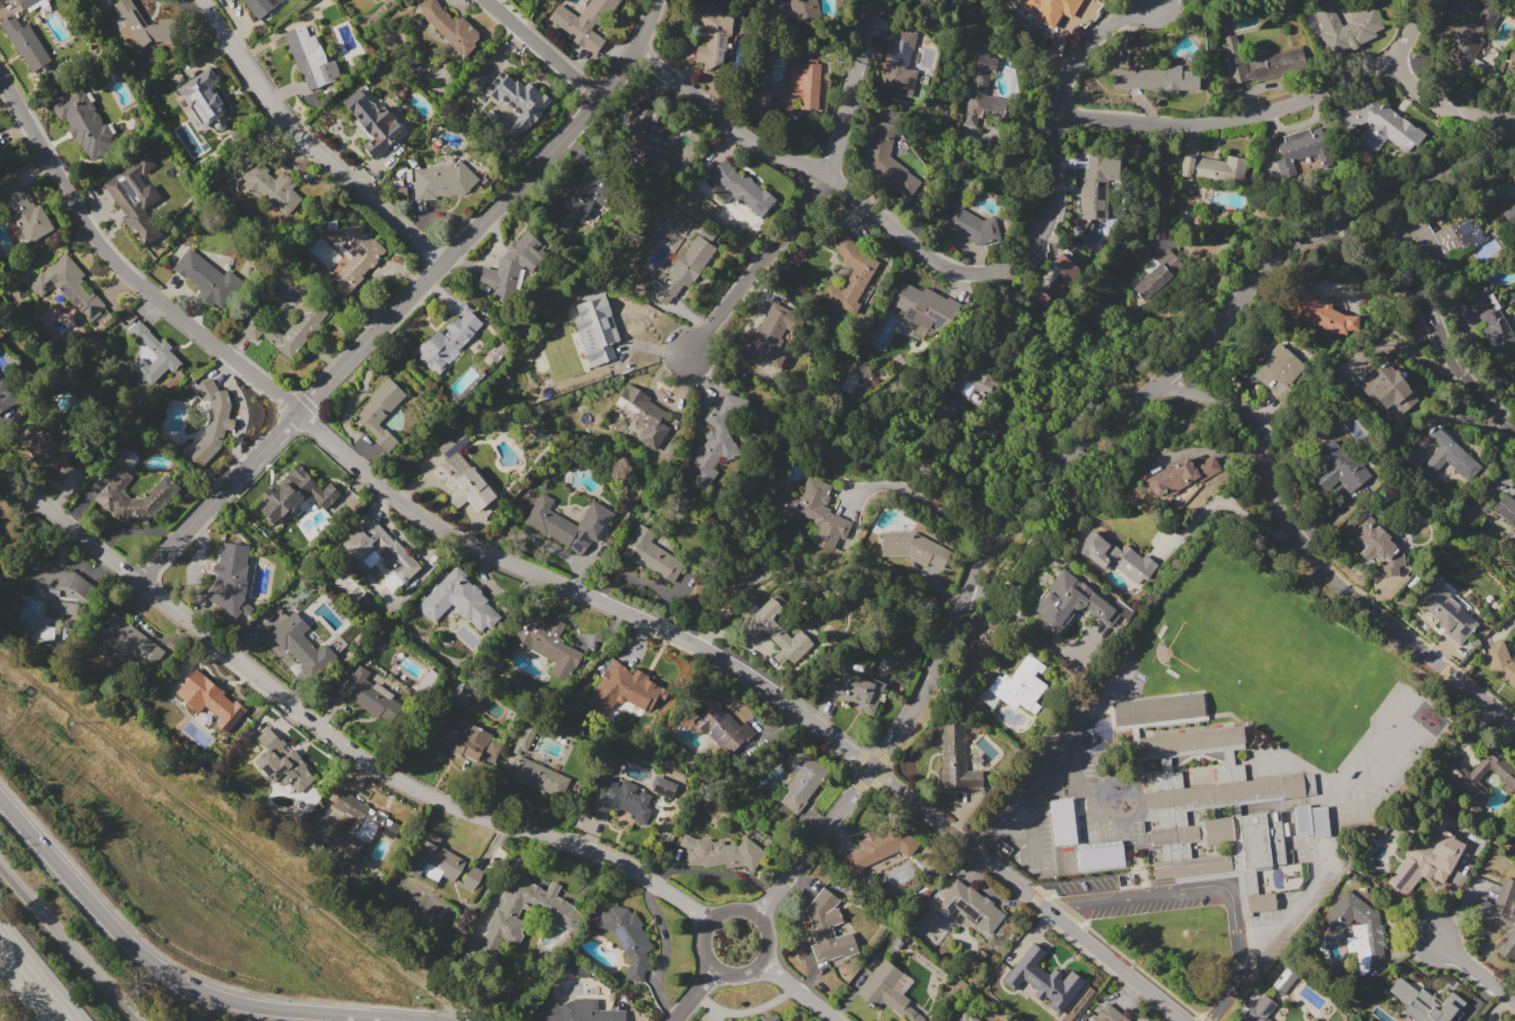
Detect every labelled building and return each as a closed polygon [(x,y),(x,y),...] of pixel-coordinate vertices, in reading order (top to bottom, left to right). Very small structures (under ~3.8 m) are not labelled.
[(22,10),(16,0),(38,0),(22,10)] [(111,4),(117,0),(130,0),(146,27),(176,25),(177,40),(147,42),(139,48),(136,44),(129,48),(117,30),(124,25),(111,4)] [(259,19),(243,0),(281,0),(259,19)] [(417,5),(424,0),(436,0),(442,8),(452,20),(454,18),(463,18),(478,33),(478,38),(474,42),(477,45),(465,57),(461,53),(459,54),(426,19),(417,5)] [(577,17),(590,0),(621,0),(611,14),(607,11),(597,25),(595,23),(590,30),(605,41),(594,56),(546,20),(559,3),(577,17)] [(682,10),(689,0),(697,0),(705,6),(709,1),(732,18),(731,36),(727,36),(726,51),(723,51),(723,63),(703,71),(704,63),(697,62),(696,74),(680,73),(682,42),(698,43),(698,46),(706,46),(707,34),(699,28),(702,24),(682,10)] [(794,17),(789,0),(817,0),(820,9),(794,17)] [(1030,12),(1018,0),(1080,0),(1070,17),(1062,13),(1052,29),(1036,20),(1040,12),(1035,9),(1030,12)] [(1309,1),(1311,0),(1330,0),(1342,27),(1351,23),(1349,19),(1374,8),(1383,28),(1373,32),(1376,38),(1335,57),(1330,47),(1322,51),(1315,35),(1323,31),(1309,1)] [(1501,10),(1467,70),(1446,58),(1455,42),(1451,39),(1463,17),(1474,23),(1486,1),(1501,10)] [(20,57),(0,24),(0,21),(13,14),(21,27),(28,23),(50,60),(31,72),(21,56),(20,57)] [(283,33),(293,28),(304,25),(308,36),(314,33),(318,43),(320,43),(328,62),(334,60),(341,77),(308,90),(299,66),(297,67),(283,33)] [(893,25),(917,30),(908,68),(917,70),(912,97),(879,90),(893,25)] [(1246,72),(1250,71),(1248,60),(1302,47),(1307,69),(1253,82),(1252,78),(1231,84),(1219,38),(1236,34),(1246,72)] [(979,50),(988,52),(987,57),(998,60),(995,72),(991,71),(985,95),(988,96),(988,95),(1008,99),(1003,119),(986,115),(985,119),(978,117),(976,128),(961,125),(979,50)] [(788,61),(803,62),(803,63),(820,64),(817,111),(787,109),(790,73),(788,73),(788,61)] [(1113,68),(1161,69),(1161,65),(1181,65),(1181,70),(1199,71),(1199,90),(1176,89),(1176,88),(1165,87),(1165,89),(1113,87),(1113,68)] [(177,88),(209,67),(218,80),(210,85),(215,92),(216,92),(223,102),(222,103),(227,111),(222,115),(226,122),(225,127),(220,130),(216,128),(211,122),(203,128),(177,88)] [(501,70),(515,82),(519,77),(526,83),(536,71),(552,84),(545,93),(552,99),(533,123),(500,96),(497,100),(485,90),(501,70)] [(52,106),(71,95),(68,90),(78,84),(83,92),(84,91),(95,109),(93,110),(94,112),(95,111),(96,113),(97,113),(102,121),(101,121),(102,124),(101,124),(102,125),(106,123),(113,135),(110,137),(114,144),(111,146),(111,147),(108,149),(110,152),(103,156),(100,157),(99,155),(96,157),(95,156),(90,159),(82,145),(78,147),(67,128),(70,126),(64,117),(60,119),(52,106)] [(383,105),(405,132),(373,158),(363,145),(372,138),(358,120),(359,118),(355,113),(353,115),(342,101),(359,88),(376,110),(383,105)] [(1383,104),(1402,118),(1403,117),(1416,127),(1417,126),(1427,134),(1410,156),(1387,138),(1376,153),(1359,140),(1371,125),(1367,122),(1348,129),(1342,113),(1374,100),(1375,101),(1376,100),(1382,105),(1383,104)] [(653,110),(642,137),(665,160),(651,174),(632,155),(620,150),(633,118),(629,116),(634,103),(653,110)] [(872,120),(896,125),(890,155),(909,170),(892,193),(857,165),(864,156),(872,120)] [(1282,136),(1309,127),(1311,130),(1320,127),(1333,164),(1322,168),(1317,153),(1293,162),(1298,175),(1282,181),(1275,160),(1282,158),(1276,142),(1283,139),(1282,136)] [(102,185),(146,152),(156,165),(139,177),(146,186),(149,183),(159,197),(144,209),(163,234),(145,248),(121,218),(125,215),(102,185)] [(1226,155),(1247,158),(1243,186),(1211,182),(1211,179),(1192,176),(1190,190),(1177,188),(1182,156),(1195,158),(1195,156),(1225,161),(1226,155)] [(1088,156),(1119,157),(1118,180),(1108,180),(1105,220),(1082,218),(1082,210),(1079,210),(1081,178),(1083,179),(1084,170),(1087,170),(1088,156)] [(734,170),(742,177),(744,175),(762,190),(763,188),(776,200),(758,218),(743,204),(741,206),(727,193),(729,192),(720,183),(716,186),(707,175),(711,172),(709,169),(725,158),(734,170)] [(240,177),(256,159),(268,170),(266,172),(274,180),(281,172),(285,175),(286,174),(293,179),(291,181),(295,184),(291,189),(303,199),(286,218),(257,192),(255,195),(251,191),(249,192),(244,187),(245,186),(243,184),(245,181),(240,177)] [(414,170),(450,167),(459,159),(478,180),(464,193),(455,192),(434,194),(435,200),(415,201),(413,184),(415,184),(414,170)] [(590,167),(620,189),(606,209),(594,200),(588,214),(579,222),(562,210),(579,186),(581,187),(585,182),(581,179),(590,167)] [(954,176),(971,181),(969,189),(967,188),(961,208),(981,220),(995,216),(1001,239),(978,245),(971,240),(958,233),(943,236),(941,224),(942,223),(941,218),(954,176)] [(28,246),(0,197),(0,185),(12,178),(19,190),(21,189),(29,203),(33,201),(36,207),(40,205),(55,230),(28,246)] [(1502,214),(1514,203),(1514,230),(1502,214)] [(1487,239),(1472,248),(1469,242),(1461,246),(1463,250),(1437,265),(1423,243),(1419,246),(1403,220),(1419,210),(1432,233),(1448,223),(1450,226),(1472,213),(1487,239)] [(329,280),(349,260),(332,243),(353,222),(372,240),(373,239),(385,250),(376,260),(377,262),(371,268),(369,267),(361,276),(363,278),(345,296),(329,280)] [(499,257),(502,257),(507,251),(505,249),(514,240),(516,242),(527,230),(541,243),(535,249),(537,251),(540,248),(547,255),(531,271),(522,263),(521,264),(518,275),(510,304),(491,299),(494,288),(478,284),(482,266),(496,270),(499,257)] [(698,234),(716,249),(686,286),(684,285),(675,297),(673,295),(665,305),(654,297),(654,298),(646,292),(662,272),(667,276),(673,268),(670,266),(683,251),(684,252),(698,234)] [(848,234),(858,250),(857,251),(863,255),(864,253),(879,262),(855,301),(860,304),(853,316),(821,296),(829,283),(840,289),(853,269),(842,262),(843,261),(841,260),(842,258),(833,244),(848,234)] [(171,269),(187,247),(224,275),(228,269),(240,278),(219,306),(214,301),(210,306),(195,295),(199,290),(171,269)] [(1167,247),(1183,264),(1143,301),(1131,288),(1158,263),(1154,259),(1167,247)] [(1061,253),(1079,269),(1070,278),(1066,274),(1062,278),(1058,274),(1053,279),(1053,280),(1048,285),(1050,286),(1044,292),(1051,298),(1043,307),(1026,291),(1061,253)] [(27,282),(42,270),(44,272),(66,254),(84,276),(81,278),(105,307),(99,311),(101,314),(89,323),(69,299),(67,301),(54,285),(39,298),(36,294),(35,295),(29,288),(31,286),(27,282)] [(901,281),(919,291),(921,286),(958,307),(949,321),(939,315),(933,326),(889,301),(901,281)] [(1295,313),(1283,299),(1299,284),(1310,296),(1321,302),(1322,301),(1323,300),(1325,299),(1327,299),(1329,300),(1330,302),(1331,303),(1331,305),(1330,307),(1329,308),(1344,316),(1344,315),(1357,315),(1357,331),(1347,330),(1347,335),(1337,335),(1337,334),(1314,322),(1312,324),(1294,315),(1295,313)] [(1484,286),(1514,337),(1514,344),(1493,357),(1478,333),(1488,327),(1478,309),(1467,316),(1458,302),(1484,286)] [(576,305),(604,295),(611,314),(609,314),(618,341),(611,343),(616,358),(594,365),(590,353),(596,351),(585,319),(581,320),(576,305)] [(242,331),(256,314),(283,335),(300,313),(297,311),(300,308),(301,308),(305,304),(307,305),(311,300),(328,312),(291,359),(263,337),(256,345),(251,341),(252,339),(242,331)] [(468,309),(483,323),(473,333),(475,335),(466,345),(464,344),(444,366),(445,367),(438,376),(419,358),(420,356),(414,350),(423,341),(425,343),(438,329),(443,335),(447,330),(444,327),(452,319),(454,321),(457,317),(459,319),(468,309)] [(132,367),(140,359),(148,366),(151,363),(138,350),(142,346),(155,359),(157,357),(140,340),(137,343),(125,331),(127,330),(126,329),(133,322),(134,323),(138,319),(150,332),(149,333),(160,343),(164,339),(172,347),(169,350),(182,363),(172,373),(167,367),(149,385),(132,367)] [(783,342),(755,327),(742,351),(770,366),(783,342)] [(486,353),(500,339),(509,349),(496,363),(486,353)] [(1278,342),(1305,366),(1285,389),(1287,391),(1278,401),(1267,391),(1269,389),(1253,375),(1263,363),(1268,367),(1273,362),(1266,355),(1278,342)] [(977,406),(946,389),(964,357),(999,376),(990,392),(986,390),(977,406)] [(1360,385),(1371,377),(1369,375),(1387,361),(1394,370),(1396,369),(1418,400),(1402,412),(1396,404),(1394,406),(1392,404),(1384,409),(1378,400),(1373,403),(1360,385)] [(3,377),(0,378),(0,411),(17,401),(3,377)] [(203,437),(211,407),(209,400),(204,403),(195,386),(210,377),(219,391),(226,389),(231,405),(230,412),(228,418),(234,420),(231,431),(225,429),(220,448),(218,450),(199,468),(185,454),(203,437)] [(356,415),(362,409),(361,408),(369,400),(368,398),(371,396),(370,395),(387,377),(405,396),(377,423),(383,429),(385,428),(398,441),(385,455),(373,442),(377,438),(367,428),(368,426),(356,415)] [(665,411),(659,421),(669,427),(655,450),(643,443),(637,439),(645,426),(614,406),(628,384),(650,398),(648,401),(665,411)] [(718,411),(720,408),(720,407),(725,392),(748,400),(743,415),(731,411),(725,417),(723,420),(728,425),(726,427),(730,431),(730,433),(733,442),(736,441),(740,454),(724,459),(721,453),(711,467),(717,472),(702,492),(691,484),(696,478),(686,470),(699,452),(696,450),(701,443),(703,444),(707,439),(706,439),(711,432),(712,432),(713,431),(715,428),(704,419),(713,407),(718,411)] [(16,436),(35,419),(62,449),(60,451),(76,468),(62,481),(46,463),(43,466),(16,436)] [(1437,423),(1454,439),(1453,441),(1482,467),(1469,482),(1446,461),(1426,483),(1415,473),(1439,447),(1426,436),(1437,423)] [(437,447),(460,428),(468,439),(446,457),(437,447)] [(1331,438),(1348,459),(1353,454),(1370,475),(1349,493),(1338,480),(1322,492),(1311,478),(1326,466),(1315,451),(1331,438)] [(1144,481),(1159,473),(1159,474),(1161,473),(1160,470),(1167,466),(1168,468),(1172,466),(1171,464),(1187,456),(1193,466),(1213,455),(1221,470),(1198,483),(1196,479),(1177,489),(1178,492),(1165,499),(1163,494),(1156,498),(1152,491),(1150,493),(1144,481)] [(462,474),(472,466),(496,497),(478,510),(468,498),(457,508),(447,495),(459,486),(457,483),(451,489),(432,472),(444,458),(462,474)] [(257,501),(258,500),(256,498),(268,485),(274,491),(287,477),(286,476),(297,464),(317,483),(316,484),(322,489),(329,482),(341,494),(324,511),(333,520),(309,541),(294,522),(298,518),(286,509),(272,524),(257,509),(261,505),(257,501)] [(124,520),(119,520),(94,499),(121,467),(131,476),(120,491),(131,499),(141,498),(165,475),(179,488),(148,518),(146,516),(146,523),(125,524),(124,520)] [(782,491),(797,498),(808,475),(831,487),(828,494),(831,496),(826,507),(830,509),(829,512),(852,523),(844,539),(839,537),(832,552),(811,542),(819,525),(792,513),(789,520),(772,512),(782,491)] [(523,523),(541,492),(554,500),(549,509),(576,525),(591,500),(613,513),(596,543),(590,540),(581,556),(523,523)] [(1506,493),(1514,501),(1514,528),(1492,508),(1506,493)] [(1403,549),(1404,566),(1397,566),(1397,575),(1390,575),(1390,576),(1381,576),(1380,564),(1372,556),(1366,562),(1358,554),(1363,549),(1357,543),(1355,545),(1344,534),(1365,512),(1373,520),(1372,521),(1376,525),(1377,524),(1400,546),(1397,549),(1403,549)] [(342,546),(360,528),(361,529),(371,519),(392,540),(395,537),(422,565),(392,595),(380,582),(385,577),(373,565),(367,571),(342,546)] [(622,555),(640,525),(654,534),(650,541),(671,554),(675,547),(689,555),(673,583),(638,562),(637,564),(622,555)] [(1090,529),(1107,543),(1109,541),(1118,549),(1123,543),(1141,558),(1145,554),(1158,565),(1145,580),(1143,578),(1136,586),(1112,565),(1106,572),(1102,569),(1101,571),(1087,559),(1086,561),(1076,552),(1078,551),(1074,548),(1090,529)] [(914,531),(951,552),(941,569),(931,563),(928,567),(908,556),(880,556),(880,532),(914,531)] [(205,595),(216,583),(217,572),(214,571),(214,564),(219,565),(221,543),(249,546),(243,600),(253,609),(247,616),(241,612),(233,619),(205,595)] [(416,607),(456,566),(466,576),(464,578),(471,585),(473,582),(481,590),(479,592),(486,599),(484,601),(500,617),(483,635),(469,621),(467,624),(456,613),(458,611),(451,604),(433,623),(430,619),(428,621),(419,612),(420,611),(416,607)] [(35,567),(51,569),(51,567),(60,568),(60,570),(75,572),(99,588),(87,607),(76,604),(75,615),(56,613),(56,602),(43,601),(43,597),(32,595),(35,567)] [(1031,608),(1062,568),(1079,582),(1080,580),(1093,591),(1092,592),(1120,614),(1109,628),(1079,604),(1055,635),(1045,627),(1046,625),(1036,617),(1039,614),(1031,608)] [(1435,573),(1444,582),(1441,586),(1450,594),(1447,597),(1478,624),(1459,646),(1445,633),(1446,631),(1437,624),(1440,621),(1424,608),(1423,609),(1412,600),(1435,573)] [(740,627),(772,596),(783,608),(772,619),(791,639),(800,630),(812,642),(792,661),(789,658),(781,665),(773,656),(780,648),(761,629),(751,639),(740,627)] [(99,628),(112,611),(166,650),(153,668),(99,628)] [(269,634),(293,611),(308,627),(301,633),(316,651),(324,644),(336,657),(312,679),(299,665),(301,663),(287,648),(285,651),(269,634)] [(512,641),(526,619),(529,621),(533,614),(549,624),(554,617),(565,624),(558,636),(563,640),(562,642),(583,655),(569,677),(554,667),(512,641)] [(1509,658),(1514,652),(1514,690),(1501,677),(1500,679),(1489,670),(1490,669),(1484,654),(1488,653),(1486,649),(1492,647),(1491,643),(1502,638),(1509,658)] [(987,688),(998,674),(1001,677),(1004,673),(1010,677),(1028,654),(1045,667),(1040,674),(1038,672),(1035,677),(1047,687),(1035,702),(1040,706),(1033,715),(1018,704),(1015,709),(987,688)] [(586,703),(595,694),(591,691),(600,680),(599,679),(616,660),(632,674),(636,668),(648,676),(647,679),(669,692),(663,702),(657,698),(651,710),(646,708),(642,711),(626,698),(621,704),(616,700),(601,717),(586,703)] [(336,691),(357,664),(370,673),(365,679),(372,685),(375,681),(393,695),(391,698),(403,708),(389,726),(352,697),(349,701),(336,691)] [(186,684),(198,669),(212,680),(209,683),(233,702),(235,700),(246,709),(224,736),(214,728),(221,720),(202,705),(207,699),(200,693),(198,695),(186,684)] [(821,694),(830,673),(840,676),(842,670),(859,676),(858,677),(872,683),(873,679),(885,683),(874,714),(821,694)] [(1109,702),(1201,692),(1204,714),(1207,713),(1208,720),(1118,730),(1118,726),(1111,727),(1109,702)] [(692,721),(703,711),(697,704),(708,694),(720,709),(722,707),(739,725),(744,721),(754,732),(727,756),(714,741),(711,743),(692,721)] [(420,743),(437,708),(449,714),(444,724),(462,733),(467,723),(491,734),(477,762),(460,754),(459,757),(446,750),(444,755),(420,743)] [(525,752),(536,727),(524,722),(504,765),(512,768),(520,750),(525,752)] [(257,756),(263,751),(264,752),(267,750),(256,737),(271,724),(316,778),(299,793),(290,783),(287,786),(280,778),(274,783),(255,761),(259,757),(257,756)] [(940,771),(943,771),(943,757),(942,757),(941,748),(943,748),(942,725),(965,724),(966,771),(979,771),(980,787),(941,788),(940,771)] [(1137,738),(1241,725),(1244,748),(1233,750),(1235,764),(1242,764),(1244,781),(1312,773),(1315,796),(1184,810),(1186,825),(1196,824),(1196,821),(1230,817),(1233,841),(1199,845),(1198,841),(1189,842),(1190,858),(1229,854),(1231,870),(1152,879),(1151,862),(1161,861),(1159,846),(1148,847),(1146,830),(1157,829),(1156,814),(1145,815),(1143,792),(1152,791),(1150,775),(1161,774),(1159,759),(1140,761),(1137,738)] [(1489,741),(1514,767),(1514,787),(1507,795),(1500,787),(1504,783),(1489,768),(1478,780),(1489,790),(1482,797),(1478,794),(1470,803),(1438,772),(1453,757),(1469,772),(1480,760),(1475,755),(1489,741)] [(779,800),(788,787),(787,786),(797,773),(783,763),(795,747),(829,772),(798,814),(779,800)] [(507,778),(519,754),(568,778),(558,798),(544,791),(542,795),(507,778)] [(670,798),(676,783),(655,774),(648,789),(670,798)] [(589,816),(601,788),(604,790),(608,780),(619,784),(621,780),(637,786),(633,793),(638,795),(640,790),(651,795),(646,807),(650,809),(644,823),(633,819),(634,815),(618,808),(616,813),(609,810),(604,822),(589,816)] [(333,805),(342,789),(356,797),(355,799),(375,811),(378,808),(389,814),(387,817),(402,826),(393,842),(381,835),(364,864),(333,846),(344,826),(348,828),(354,818),(333,805)] [(1074,844),(1072,798),(1050,799),(1052,845),(1074,844)] [(1294,806),(1308,804),(1309,809),(1325,807),(1329,837),(1314,839),(1313,835),(1298,837),(1294,806)] [(1237,817),(1279,812),(1285,863),(1244,868),(1237,817)] [(845,855),(860,848),(857,842),(864,839),(862,834),(890,820),(920,842),(909,857),(898,850),(852,871),(845,855)] [(1124,868),(1121,840),(1079,844),(1077,829),(1074,829),(1078,872),(1124,868)] [(1412,838),(1432,848),(1442,829),(1454,836),(1453,838),(1467,846),(1460,859),(1456,857),(1442,883),(1430,876),(1428,880),(1420,876),(1404,896),(1386,881),(1405,858),(1403,857),(1412,838)] [(405,869),(428,831),(441,839),(438,844),(484,872),(471,893),(441,875),(436,883),(423,875),(420,879),(405,869)] [(741,866),(728,868),(725,865),(703,868),(702,866),(687,866),(687,848),(678,846),(684,834),(695,839),(708,838),(712,842),(723,840),(724,845),(735,844),(736,847),(744,836),(766,853),(750,873),(741,866)] [(1040,842),(1086,837),(1089,870),(1043,876),(1040,842)] [(475,949),(482,936),(484,937),(488,928),(486,927),(495,907),(499,909),(505,898),(502,896),(513,872),(529,879),(527,883),(533,885),(534,883),(541,887),(540,889),(545,892),(550,880),(561,885),(555,896),(557,898),(558,896),(567,901),(566,902),(575,907),(573,910),(586,916),(579,932),(523,905),(517,919),(528,924),(517,947),(502,940),(493,958),(475,949)] [(1503,877),(1514,881),(1514,897),(1513,903),(1514,904),(1514,958),(1510,964),(1494,951),(1507,935),(1501,931),(1502,930),(1476,920),(1483,901),(1493,904),(1503,877)] [(936,908),(947,894),(944,892),(955,878),(967,887),(969,885),(983,896),(985,895),(994,903),(993,905),(1003,913),(986,934),(956,910),(949,918),(936,908)] [(810,946),(815,944),(811,931),(814,930),(806,909),(823,886),(840,903),(836,906),(842,922),(832,926),(836,937),(850,931),(858,954),(844,959),(843,954),(825,961),(823,957),(815,960),(810,946)] [(1346,888),(1380,915),(1384,961),(1370,963),(1370,961),(1369,961),(1369,966),(1358,967),(1357,951),(1347,952),(1346,937),(1352,936),(1351,926),(1355,925),(1346,918),(1338,927),(1329,927),(1320,920),(1346,888)] [(1246,896),(1273,892),(1275,909),(1249,913),(1246,896)] [(599,926),(602,911),(606,908),(608,908),(609,905),(627,908),(630,913),(634,911),(642,925),(640,926),(649,942),(642,982),(625,979),(629,959),(610,930),(599,926)] [(1011,969),(1025,952),(1038,963),(1036,965),(1050,976),(1052,972),(1063,981),(1065,979),(1079,990),(1063,1010),(1011,969)] [(924,1018),(922,1020),(901,1020),(902,1019),(880,1002),(875,1009),(855,994),(883,958),(903,973),(892,987),(910,1000),(906,1004),(924,1018)] [(1269,987),(1288,964),(1328,998),(1315,1012),(1297,996),(1290,1004),(1269,987)] [(1396,1002),(1402,980),(1411,983),(1411,985),(1423,988),(1423,990),(1426,991),(1427,988),(1438,991),(1437,994),(1458,999),(1453,1018),(1396,1002)] [(625,1010),(624,1020),(535,1020),(552,993),(559,1006),(575,998),(598,999),(597,1009),(610,1010),(610,1009),(625,1010)] [(1267,1018),(1271,1020),(1242,1020),(1263,994),(1277,1005),(1267,1018)] [(1107,1002),(1130,1020),(1099,1020),(1094,1017),(1107,1002)] [(972,1014),(981,1020),(956,1020),(964,1010),(971,1015),(972,1014)]
